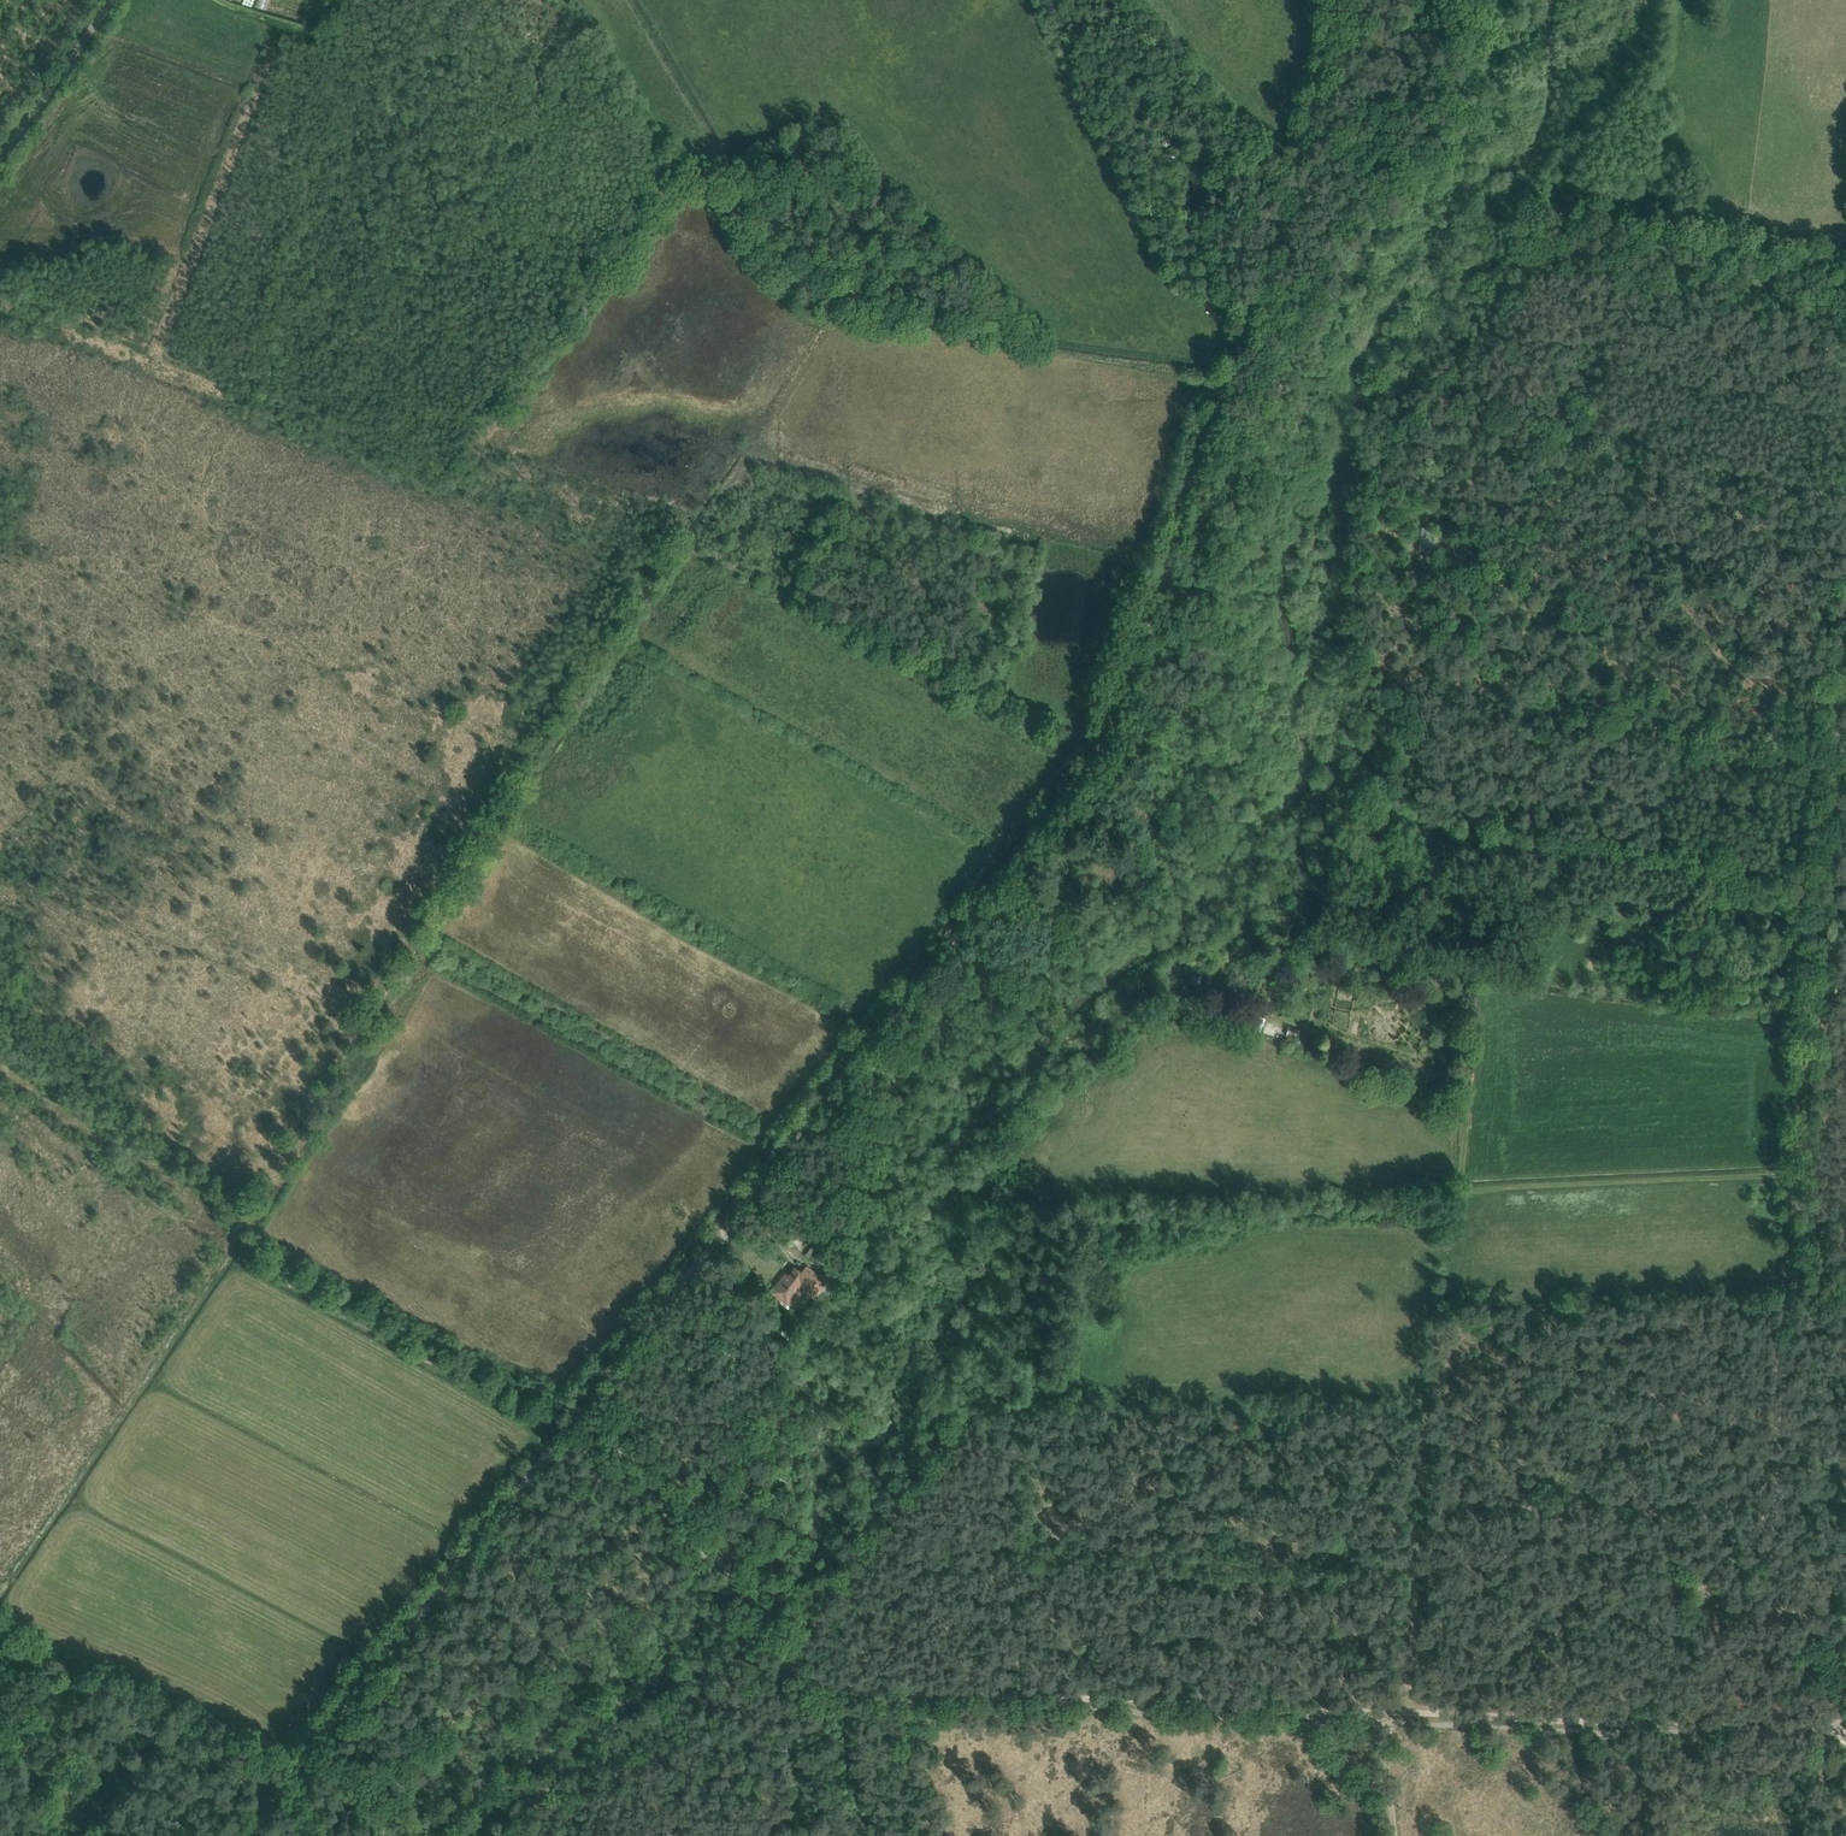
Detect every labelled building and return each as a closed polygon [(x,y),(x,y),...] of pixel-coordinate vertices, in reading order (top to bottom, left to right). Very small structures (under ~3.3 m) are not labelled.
[(813,1257),(824,1265),(837,1248),(826,1240),(813,1257)] [(775,1294),(782,1300),(781,1302),(788,1308),(793,1303),(791,1301),(802,1287),(814,1297),(826,1281),(807,1266),(802,1273),(795,1268),(775,1294)]
